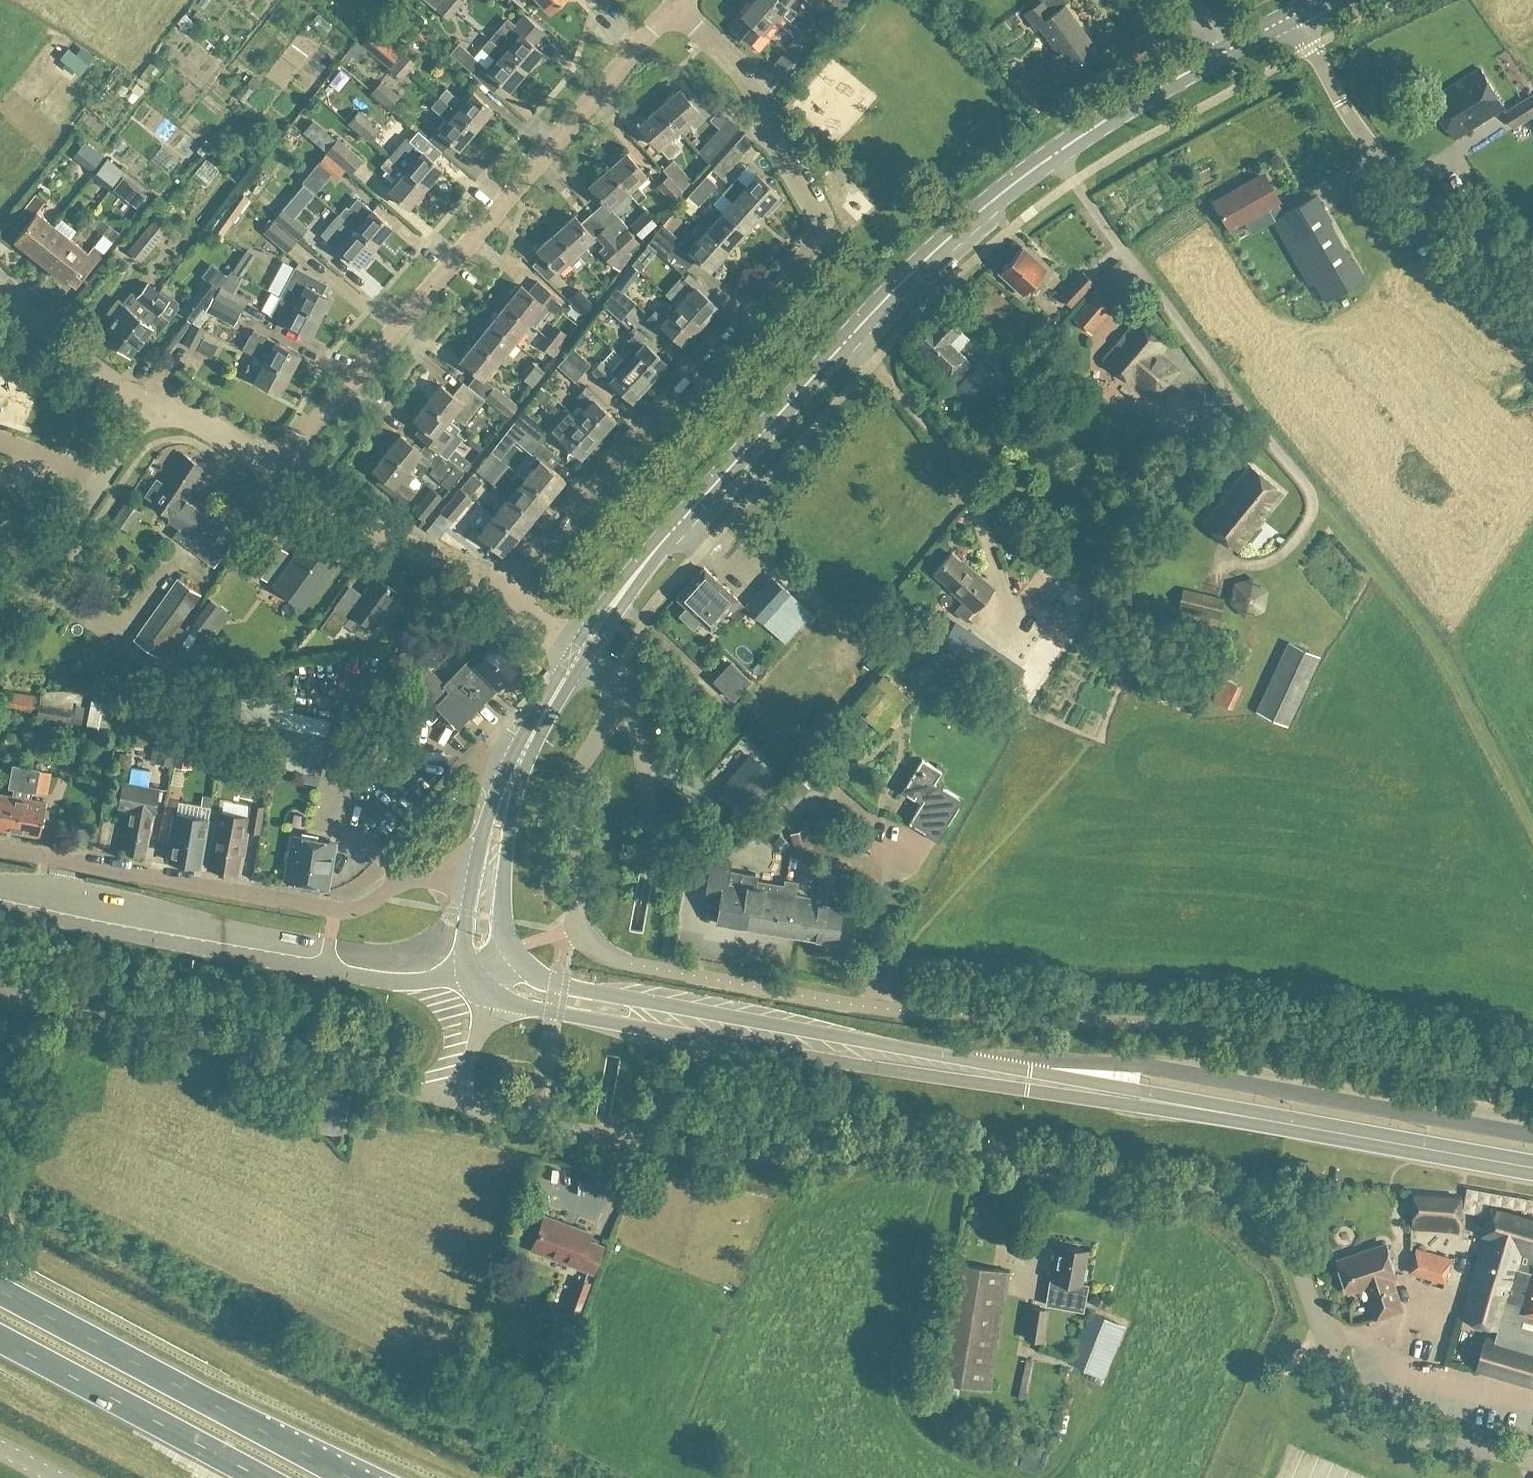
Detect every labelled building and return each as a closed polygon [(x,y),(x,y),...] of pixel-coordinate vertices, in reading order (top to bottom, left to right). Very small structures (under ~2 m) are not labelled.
[(300,16),(314,11),(310,0),(295,0),(300,16)] [(445,0),(427,0),(447,17),(455,8),(445,0)] [(461,0),(445,0),(455,8),(462,1),(461,0)] [(550,11),(561,0),(540,0),(550,11)] [(768,0),(752,0),(742,12),(741,13),(743,14),(731,28),(750,44),(762,31),(764,32),(765,32),(764,31),(773,21),(783,29),(791,20),(768,0)] [(791,0),(768,0),(791,20),(798,11),(788,4),(791,0)] [(832,2),(830,3),(838,10),(847,0),(830,0),(832,2)] [(1065,4),(1053,12),(1045,0),(1042,0),(1025,13),(1036,28),(1040,25),(1059,52),(1052,57),(1066,76),(1065,77),(1067,81),(1088,66),(1083,60),(1098,49),(1065,4)] [(542,50),(533,42),(544,30),(524,12),(504,35),(497,29),(489,38),(526,69),(533,61),(536,62),(542,55),(540,52),(542,50)] [(185,13),(178,22),(181,24),(184,21),(186,23),(190,18),(185,13)] [(331,28),(317,15),(311,23),(324,36),(331,28)] [(190,18),(186,23),(189,25),(191,27),(196,22),(190,18)] [(822,30),(811,20),(803,30),(814,39),(822,30)] [(181,24),(180,26),(185,30),(189,25),(186,23),(184,21),(181,24)] [(189,25),(185,30),(197,40),(201,35),(191,27),(189,25)] [(402,52),(374,28),(361,43),(389,67),(402,52)] [(814,39),(803,30),(787,48),(798,57),(814,39)] [(321,70),(327,60),(293,37),(264,79),(293,99),(296,94),(291,90),(309,62),(321,70)] [(526,69),(489,38),(483,45),(497,57),(489,67),(475,55),(473,57),(458,43),(450,53),(471,71),(479,62),(488,70),(487,71),(508,89),(526,69)] [(358,41),(348,52),(354,57),(364,46),(358,41)] [(69,47),(60,57),(61,58),(66,62),(75,69),(78,71),(81,74),(82,72),(89,64),(69,47)] [(162,56),(168,70),(183,64),(177,50),(162,56)] [(414,62),(404,53),(397,60),(407,70),(414,62)] [(407,70),(397,60),(390,68),(401,77),(407,70)] [(326,80),(356,99),(365,86),(335,67),(326,80)] [(1505,106),(1485,73),(1481,67),(1432,98),(1456,136),(1485,118),(1505,106)] [(254,74),(247,82),(254,89),(261,80),(254,74)] [(399,97),(381,81),(372,90),(390,106),(399,97)] [(137,82),(132,88),(140,95),(145,89),(137,82)] [(1019,82),(1011,86),(1022,103),(1029,99),(1019,82)] [(313,97),(341,121),(353,107),(326,83),(313,97)] [(492,109),(473,92),(471,94),(468,91),(460,100),(446,88),(438,97),(475,129),(492,109)] [(713,111),(696,92),(688,98),(680,89),(659,107),(681,132),(692,123),(695,126),(713,111)] [(1532,115),(1532,94),(1505,111),(1515,126),(1532,115)] [(475,129),(438,97),(430,106),(445,118),(437,127),(440,130),(439,131),(458,148),(475,129)] [(681,132),(659,107),(639,124),(668,158),(678,149),(671,141),(681,132)] [(381,128),(360,110),(356,114),(354,113),(349,120),(371,139),(381,128)] [(314,120),(304,131),(326,151),(336,139),(314,120)] [(293,126),(286,134),(296,142),(303,134),(293,126)] [(716,132),(697,152),(708,162),(727,142),(716,132)] [(361,159),(337,138),(336,139),(326,151),(350,172),(361,159)] [(206,139),(201,144),(207,149),(212,143),(206,139)] [(80,158),(91,144),(85,140),(75,154),(80,158)] [(201,144),(197,150),(202,154),(207,149),(201,144)] [(735,144),(712,168),(721,177),(744,152),(735,144)] [(396,147),(389,156),(425,187),(441,168),(422,151),(413,162),(396,147)] [(646,174),(626,152),(608,168),(628,190),(639,202),(647,195),(636,183),(646,174)] [(344,168),(326,153),(317,163),(335,178),(344,168)] [(408,206),(425,187),(389,156),(381,165),(393,175),(385,184),(390,188),(389,190),(408,206)] [(124,171),(108,158),(96,172),(112,185),(124,171)] [(692,179),(674,159),(664,168),(683,190),(692,179)] [(219,172),(206,161),(193,177),(206,189),(219,172)] [(628,190),(608,168),(590,184),(609,206),(628,190)] [(729,184),(762,213),(769,205),(773,208),(784,196),(758,172),(746,185),(736,176),(729,184)] [(1351,260),(1328,220),(1331,218),(1316,194),(1285,212),(1278,200),(1280,199),(1264,172),(1215,201),(1230,228),(1268,205),(1275,217),(1273,218),(1311,284),(1316,281),(1327,299),(1365,277),(1354,258),(1351,260)] [(707,196),(717,185),(707,175),(696,186),(707,196)] [(124,176),(114,188),(122,194),(131,182),(124,176)] [(669,176),(659,185),(672,200),(682,191),(669,176)] [(762,213),(739,193),(729,184),(723,191),(732,200),(723,211),(745,231),(762,213)] [(699,205),(707,196),(696,186),(689,195),(699,205)] [(54,224),(38,211),(46,201),(46,200),(49,196),(41,189),(37,194),(36,193),(11,224),(21,231),(15,239),(31,252),(54,224)] [(242,192),(215,229),(223,234),(249,198),(242,192)] [(857,193),(841,206),(851,219),(868,207),(857,193)] [(375,245),(392,226),(373,209),(364,220),(346,204),(338,214),(356,229),(375,245)] [(307,227),(283,206),(275,216),(298,237),(307,227)] [(368,253),(375,245),(356,229),(338,214),(336,211),(319,230),(359,265),(360,263),(365,265),(371,258),(368,253)] [(707,228),(729,249),(745,231),(723,211),(707,228)] [(594,237),(574,214),(556,231),(584,262),(592,255),(584,246),(594,237)] [(619,216),(607,227),(615,236),(625,227),(628,225),(619,216)] [(141,260),(166,229),(154,219),(129,250),(141,260)] [(296,240),(273,220),(264,230),(288,250),(296,240)] [(729,249),(707,228),(700,222),(691,232),(698,238),(688,248),(711,269),(729,249)] [(49,266),(71,238),(54,224),(31,252),(49,266)] [(682,241),(663,224),(656,232),(675,249),(682,241)] [(621,271),(633,253),(629,250),(615,236),(607,227),(606,226),(597,234),(606,245),(599,250),(613,265),(621,271)] [(639,242),(625,227),(615,236),(629,250),(639,242)] [(584,262),(556,231),(537,247),(557,270),(568,260),(577,268),(584,262)] [(675,249),(656,232),(648,240),(667,258),(675,249)] [(103,234),(95,245),(105,253),(113,242),(103,234)] [(83,280),(105,253),(95,245),(89,252),(71,238),(49,266),(67,280),(73,273),(83,280)] [(1024,294),(1047,268),(1023,246),(999,271),(1024,294)] [(241,276),(255,254),(247,249),(233,270),(241,276)] [(330,297),(321,292),(326,283),(295,266),(284,286),(285,286),(280,295),(320,316),(330,297)] [(1073,305),(1095,281),(1083,271),(1061,294),(1073,305)] [(679,304),(701,324),(718,305),(701,289),(703,286),(688,273),(686,276),(683,273),(666,292),(679,304)] [(194,318),(217,285),(203,276),(181,309),(194,318)] [(623,276),(617,285),(619,286),(624,291),(630,282),(623,276)] [(563,301),(538,281),(529,291),(521,284),(520,286),(517,283),(510,292),(513,295),(506,303),(530,322),(544,304),(554,312),(563,301)] [(116,343),(160,290),(149,282),(138,296),(132,291),(123,302),(118,298),(106,312),(114,318),(103,332),(116,343)] [(248,297),(222,283),(215,296),(241,310),(248,297)] [(611,294),(629,310),(636,302),(619,286),(611,294)] [(592,303),(578,289),(569,298),(582,312),(592,303)] [(1116,306),(1105,296),(1097,289),(1073,318),(1093,334),(1116,306)] [(156,335),(169,319),(160,311),(170,299),(160,290),(116,343),(130,354),(149,330),(156,335)] [(621,319),(629,310),(611,294),(604,303),(621,319)] [(309,336),(320,316),(280,295),(270,314),(285,322),(284,323),(309,336)] [(206,309),(234,323),(240,311),(212,296),(206,309)] [(530,322),(506,303),(491,321),(515,340),(530,322)] [(701,324),(679,304),(667,318),(657,308),(649,317),(663,330),(666,328),(683,343),(701,324)] [(975,414),(1007,378),(1010,375),(998,365),(991,373),(980,362),(975,367),(959,350),(970,339),(945,313),(915,343),(947,374),(941,380),(975,414)] [(507,350),(515,340),(491,321),(477,340),(500,358),(507,364),(514,356),(507,350)] [(195,348),(206,328),(194,322),(183,341),(195,348)] [(1182,369),(1160,350),(1165,344),(1138,322),(1105,359),(1132,383),(1134,381),(1156,400),(1182,369)] [(550,336),(561,345),(570,334),(559,325),(550,336)] [(667,362),(649,346),(652,343),(635,327),(632,330),(635,333),(630,338),(636,343),(623,357),(649,380),(667,362)] [(290,373),(300,354),(275,340),(253,329),(243,348),(265,359),(290,373)] [(561,345),(550,336),(542,345),(554,354),(561,345)] [(203,339),(198,349),(209,355),(214,344),(203,339)] [(461,359),(484,378),(500,358),(477,340),(461,359)] [(574,346),(565,355),(584,372),(592,363),(574,346)] [(584,372),(565,355),(557,364),(575,381),(584,372)] [(632,399),(649,380),(623,357),(611,370),(601,360),(593,369),(612,387),(615,384),(632,399)] [(279,392),(290,373),(265,359),(261,367),(248,362),(244,372),(256,376),(254,379),(279,392)] [(342,377),(346,367),(328,360),(324,370),(342,377)] [(533,384),(544,370),(533,361),(521,374),(533,384)] [(449,418),(454,412),(466,422),(485,399),(463,381),(453,393),(441,384),(427,401),(449,418)] [(599,437),(616,418),(599,402),(601,399),(587,385),(578,394),(589,404),(577,417),(599,437)] [(518,404),(495,386),(486,396),(509,415),(518,404)] [(541,420),(558,401),(547,391),(530,410),(541,420)] [(426,434),(423,438),(447,457),(464,436),(457,431),(460,428),(449,418),(427,401),(413,418),(425,427),(426,434)] [(599,437),(577,417),(566,408),(546,430),(561,443),(564,440),(581,456),(588,449),(592,452),(602,440),(599,437)] [(515,420),(518,423),(522,425),(537,438),(546,428),(525,409),(515,420)] [(542,442),(537,438),(522,425),(512,437),(532,453),(542,442)] [(431,460),(421,454),(422,451),(401,434),(387,451),(416,475),(416,474),(419,477),(426,469),(431,460)] [(408,484),(416,475),(387,451),(373,467),(383,475),(379,480),(380,481),(380,480),(388,486),(386,488),(404,502),(414,489),(408,484)] [(491,451),(476,469),(486,477),(501,459),(491,451)] [(189,495),(206,468),(182,452),(162,482),(189,495)] [(463,472),(444,456),(431,472),(450,487),(463,472)] [(566,479),(540,458),(524,477),(550,498),(566,479)] [(1238,550),(1285,493),(1250,465),(1204,522),(1238,550)] [(471,494),(484,479),(474,471),(461,486),(471,494)] [(550,498),(524,477),(517,471),(511,479),(518,484),(509,495),(535,517),(550,498)] [(206,507),(189,495),(162,482),(157,478),(146,494),(153,499),(151,501),(175,517),(176,515),(185,521),(181,527),(190,532),(206,507)] [(424,519),(443,496),(433,488),(414,511),(424,519)] [(454,518),(471,497),(460,488),(443,509),(454,518)] [(535,517),(509,495),(494,514),(520,535),(535,517)] [(241,531),(206,507),(190,532),(181,527),(175,536),(218,565),(241,531)] [(520,535),(494,514),(478,533),(504,554),(520,535)] [(303,606),(338,560),(308,538),(274,584),(303,606)] [(267,579),(288,551),(275,542),(254,570),(267,579)] [(994,587),(968,566),(967,567),(952,553),(933,574),(953,590),(953,592),(963,601),(955,610),(965,620),(973,610),(974,611),(994,587)] [(711,627),(738,598),(705,567),(677,597),(687,606),(679,615),(694,628),(702,620),(711,627)] [(772,575),(746,604),(787,641),(812,613),(790,592),(791,591),(772,575)] [(376,576),(351,610),(374,627),(380,618),(390,624),(405,603),(396,596),(399,592),(376,576)] [(156,655),(199,595),(176,578),(133,638),(156,655)] [(1218,619),(1223,598),(1185,588),(1179,608),(1218,619)] [(215,597),(198,621),(213,635),(231,612),(215,597)] [(335,606),(321,626),(334,636),(349,616),(335,606)] [(990,645),(957,622),(943,642),(976,665),(990,645)] [(458,726),(521,663),(498,640),(476,662),(470,656),(445,682),(433,670),(420,658),(405,673),(418,685),(458,726)] [(1287,724),(1319,655),(1289,641),(1257,710),(1287,724)] [(751,679),(731,661),(715,678),(734,697),(751,679)] [(72,675),(55,676),(55,687),(72,686),(72,675)] [(1232,709),(1242,687),(1224,679),(1214,701),(1232,709)] [(321,773),(328,733),(332,717),(292,709),(296,691),(240,680),(229,732),(269,740),(265,762),(321,773)] [(38,713),(37,719),(82,726),(85,705),(72,703),(73,693),(74,690),(48,690),(41,690),(41,695),(40,698),(38,713)] [(171,764),(176,734),(183,695),(167,693),(161,732),(156,761),(171,764)] [(91,699),(86,726),(111,730),(115,703),(91,699)] [(499,728),(507,712),(498,708),(490,723),(499,728)] [(193,768),(200,728),(201,724),(182,720),(174,764),(193,768)] [(774,775),(750,755),(718,792),(742,812),(774,775)] [(941,839),(966,798),(938,780),(945,770),(925,757),(905,790),(917,798),(919,794),(925,798),(912,821),(941,839)] [(25,766),(13,764),(9,787),(15,788),(14,794),(0,792),(0,829),(14,831),(25,766)] [(40,836),(46,800),(32,797),(33,791),(37,791),(40,769),(25,766),(14,831),(40,836)] [(145,854),(152,814),(154,814),(159,786),(123,780),(118,807),(128,809),(121,849),(145,854)] [(808,820),(814,786),(788,782),(782,815),(808,820)] [(204,794),(202,805),(210,807),(212,796),(204,794)] [(201,866),(209,820),(212,807),(179,801),(177,814),(174,813),(170,834),(173,835),(169,860),(201,866)] [(238,873),(243,843),(246,843),(249,827),(261,829),(265,809),(253,807),(251,819),(219,813),(209,867),(238,873)] [(735,812),(725,824),(733,831),(743,819),(735,812)] [(806,828),(790,833),(794,845),(810,840),(806,828)] [(328,886),(336,842),(293,834),(286,879),(328,886)] [(777,931),(784,886),(754,881),(755,876),(727,871),(728,860),(712,857),(706,891),(721,893),(717,922),(777,931)] [(837,941),(842,906),(823,903),(823,897),(832,899),(836,876),(820,873),(814,901),(807,901),(808,896),(793,893),(795,882),(785,881),(784,886),(777,931),(837,941)] [(1460,1231),(1462,1196),(1415,1193),(1413,1228),(1460,1231)] [(1498,1340),(1489,1337),(1480,1368),(1532,1383),(1532,1218),(1492,1205),(1484,1233),(1487,1234),(1471,1288),(1463,1317),(1501,1328),(1498,1340)] [(603,1245),(590,1241),(588,1240),(591,1233),(544,1215),(532,1247),(593,1270),(603,1245)] [(1397,1275),(1386,1243),(1339,1259),(1350,1291),(1367,1285),(1368,1288),(1372,1290),(1375,1289),(1384,1315),(1403,1309),(1393,1277),(1397,1275)] [(1081,1283),(1087,1250),(1060,1245),(1053,1279),(1050,1278),(1045,1304),(1082,1311),(1087,1284),(1081,1283)] [(1446,1281),(1453,1258),(1417,1247),(1410,1271),(1446,1281)] [(988,1388),(1009,1270),(949,1259),(929,1378),(988,1388)] [(573,1324),(589,1281),(579,1278),(563,1320),(573,1324)] [(1043,1341),(1049,1309),(1032,1306),(1025,1338),(1043,1341)] [(1099,1373),(1119,1323),(1093,1312),(1073,1362),(1099,1373)] [(1414,1356),(1433,1362),(1438,1345),(1418,1340),(1414,1356)] [(1026,1375),(1025,1414),(1052,1415),(1053,1376),(1026,1375)] [(954,1410),(960,1387),(947,1384),(941,1407),(954,1410)] [(1484,1409),(1483,1427),(1492,1428),(1493,1409),(1484,1409)]
